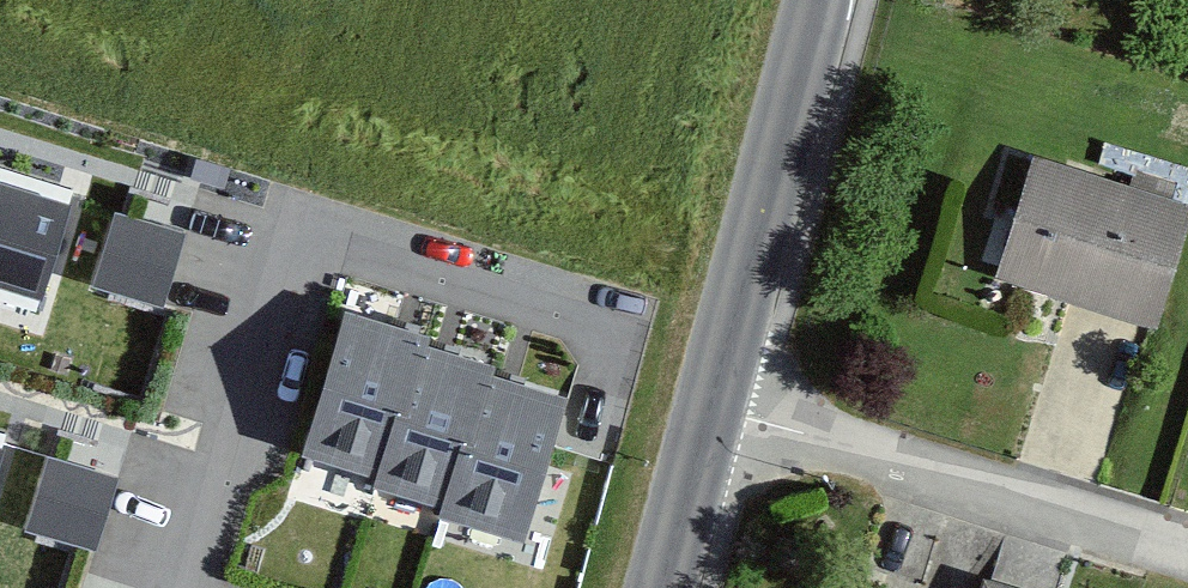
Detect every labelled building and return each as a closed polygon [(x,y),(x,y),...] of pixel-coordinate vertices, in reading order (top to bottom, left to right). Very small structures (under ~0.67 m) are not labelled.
[(1034,145),(995,270),(1153,319),(1187,207),(1187,192),(1034,145)] [(36,313),(73,192),(0,170),(0,302),(36,313)] [(183,232),(113,211),(91,284),(160,305),(183,232)] [(428,338),(341,312),(298,456),(372,478),(369,489),(440,510),(438,519),(526,545),(569,398),(491,375),(494,367),(425,347),(428,338)] [(117,476),(47,455),(25,528),(95,549),(117,476)] [(971,568),(965,587),(1035,587),(971,568)]
